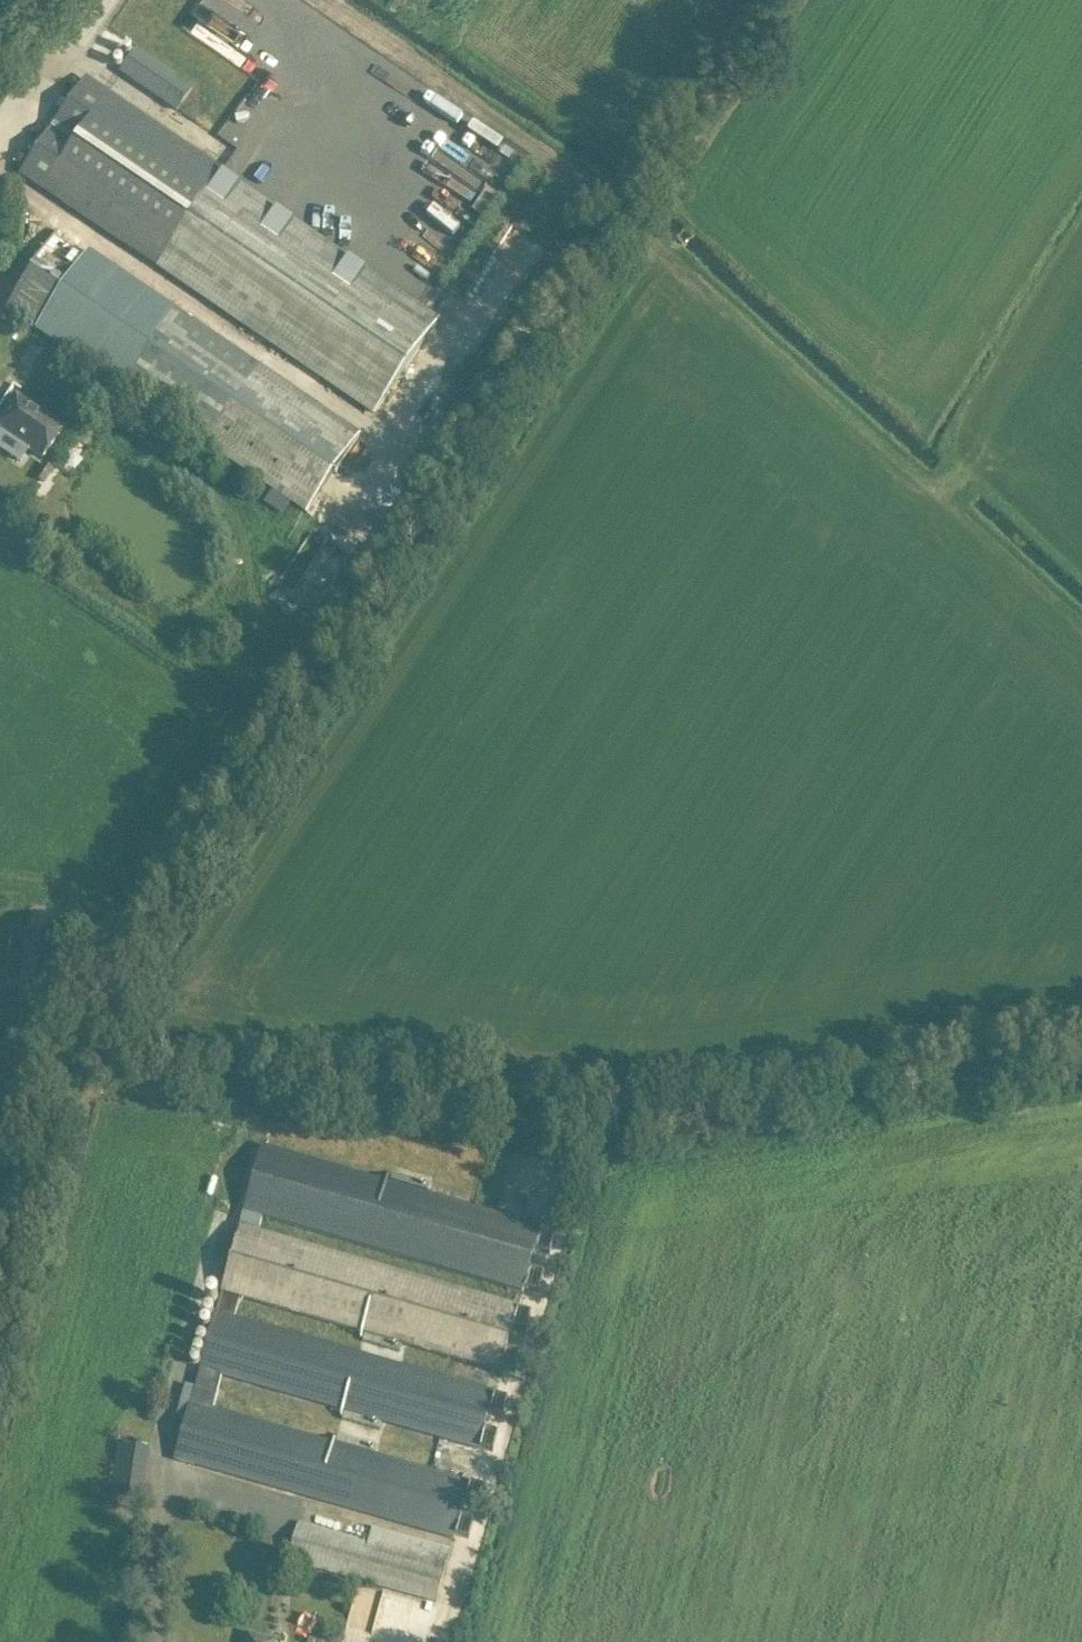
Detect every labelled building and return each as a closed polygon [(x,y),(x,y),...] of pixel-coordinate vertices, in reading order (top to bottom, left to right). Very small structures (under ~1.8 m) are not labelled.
[(138,50),(121,73),(156,97),(172,73),(138,50)] [(177,236),(219,175),(83,82),(19,175),(139,257),(161,225),(177,236)] [(219,175),(177,236),(156,268),(377,412),(440,319),(222,171),(219,175)] [(259,366),(78,244),(60,232),(7,310),(206,444),(308,515),(361,436),(259,366)] [(0,421),(0,431),(42,461),(66,428),(19,394),(0,421)] [(311,527),(279,591),(321,612),(352,547),(311,527)] [(260,1232),(265,1216),(522,1289),(541,1225),(263,1146),(194,1388),(186,1385),(177,1419),(184,1422),(174,1458),(456,1539),(472,1483),(215,1409),(225,1376),(481,1449),(496,1394),(235,1319),(240,1299),(499,1373),(518,1307),(260,1232)] [(143,1502),(151,1450),(118,1445),(110,1497),(143,1502)] [(371,1544),(322,1531),(323,1526),(311,1522),(309,1527),(302,1525),(292,1562),(439,1603),(453,1553),(375,1531),(371,1544)] [(358,1641),(390,1641),(401,1593),(387,1590),(386,1596),(368,1592),(358,1641)] [(245,1634),(243,1641),(276,1641),(245,1634)]
